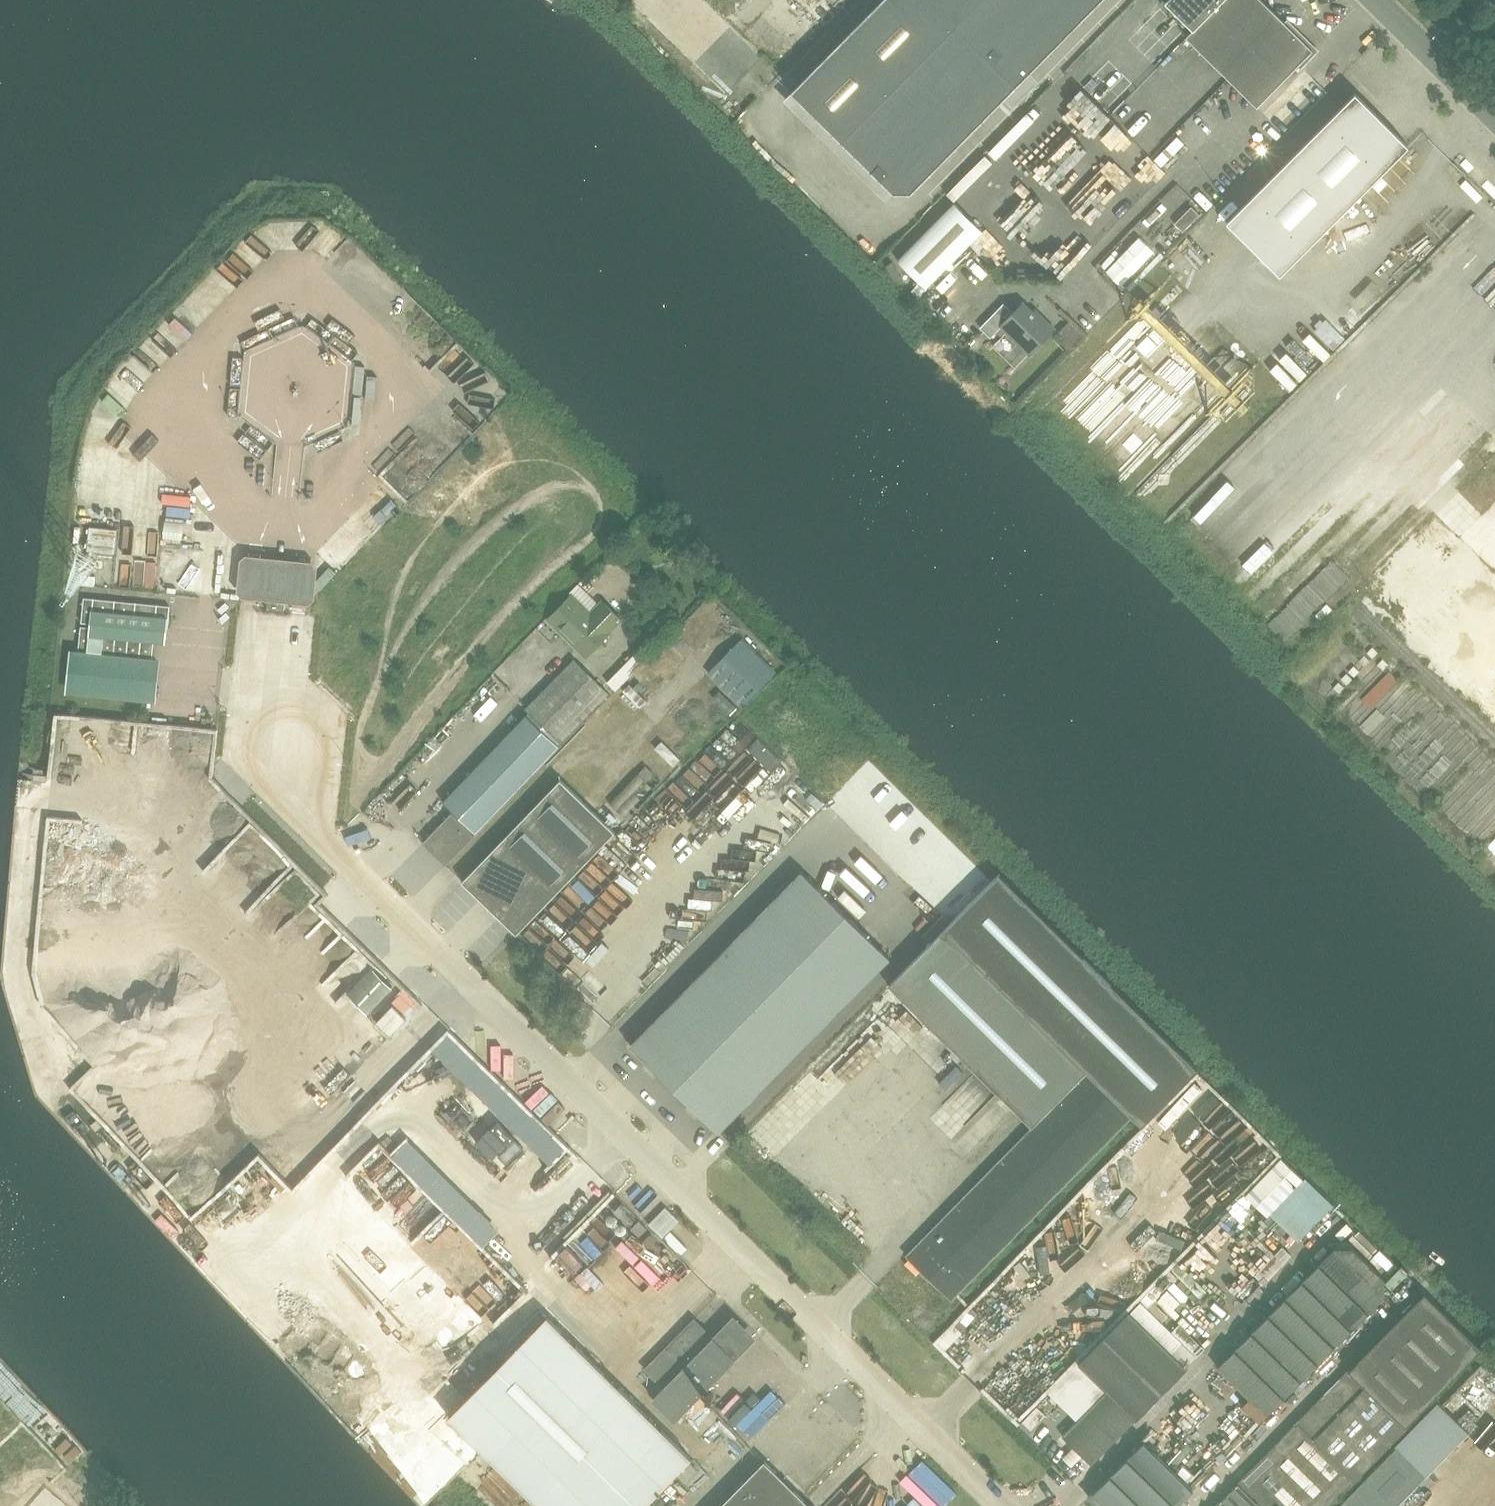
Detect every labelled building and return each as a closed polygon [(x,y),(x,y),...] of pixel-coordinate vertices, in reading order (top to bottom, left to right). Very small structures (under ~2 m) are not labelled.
[(791,91),(894,192),(912,192),(1101,0),(881,0),(791,91)] [(1296,68),(1313,50),(1262,0),(1168,0),(1165,3),(1179,17),(1193,30),(1187,36),(1257,107),(1296,68)] [(1227,222),(1280,275),(1409,146),(1356,93),(1227,222)] [(954,202),(898,259),(926,287),(982,229),(954,202)] [(1192,206),(1175,223),(1184,232),(1201,215),(1192,206)] [(1004,303),(990,317),(981,327),(991,337),(1001,327),(1030,356),(1057,328),(1036,308),(1034,310),(1024,300),(1012,311),(1004,303)] [(319,572),(316,567),(248,561),(244,564),(240,599),(245,607),(310,613),(316,609),(316,600),(319,572)] [(579,647),(583,643),(594,654),(613,633),(612,633),(624,620),(604,601),(600,605),(592,613),(575,596),(552,620),(579,647)] [(88,654),(152,661),(152,658),(154,643),(154,641),(166,642),(168,627),(169,621),(170,606),(84,597),(78,650),(88,651),(88,654)] [(742,706),(775,673),(742,639),(708,672),(742,706)] [(636,655),(608,683),(617,691),(644,664),(636,655)] [(454,810),(476,832),(561,746),(560,745),(529,715),(445,801),(454,810)] [(562,779),(530,812),(584,865),(616,832),(562,779)] [(423,842),(446,864),(477,833),(476,832),(454,810),(450,814),(434,831),(425,840),(423,842)] [(584,865),(530,812),(463,881),(484,901),(495,912),(499,916),(517,934),(584,865)] [(630,1046),(673,1089),(810,950),(846,914),(803,871),(723,952),(631,1045),(630,1046)] [(886,989),(1031,1130),(908,1256),(951,1298),(1131,1115),(1140,1125),(1198,1067),(1000,873),(886,989)] [(716,1131),(717,1130),(853,992),(889,956),(846,914),(810,950),(673,1089),(716,1131)] [(390,999),(374,1016),(388,1030),(404,1013),(390,999)] [(646,1227),(639,1220),(632,1228),(639,1236),(647,1228),(646,1227)] [(1384,1295),(1384,1278),(1352,1247),(1334,1247),(1217,1367),(1266,1415),(1384,1295)] [(1425,1291),(1347,1371),(1404,1427),(1482,1347),(1425,1291)] [(1108,1391),(1136,1418),(1186,1367),(1130,1312),(1080,1364),(1108,1391)] [(447,1417),(538,1505),(640,1505),(688,1457),(545,1317),(447,1417)] [(752,1378),(734,1360),(713,1339),(695,1321),(646,1370),(665,1388),(654,1398),(676,1419),(698,1396),(710,1384),(729,1402),(752,1378)] [(934,1344),(962,1373),(977,1357),(973,1353),(978,1348),(954,1324),(934,1344)] [(1347,1371),(1270,1450),(1327,1505),(1404,1427),(1347,1371)] [(1084,1455),(1093,1463),(1136,1418),(1108,1391),(1063,1436),(1067,1439),(1075,1446),(1084,1455)] [(1438,1404),(1338,1505),(1397,1505),(1426,1476),(1468,1433),(1438,1404)] [(1193,1489),(1143,1441),(1088,1497),(1098,1505),(1176,1505),(1193,1489)] [(1215,1505),(1327,1505),(1270,1450),(1215,1505)] [(764,1460),(719,1505),(811,1505),(764,1460)]
